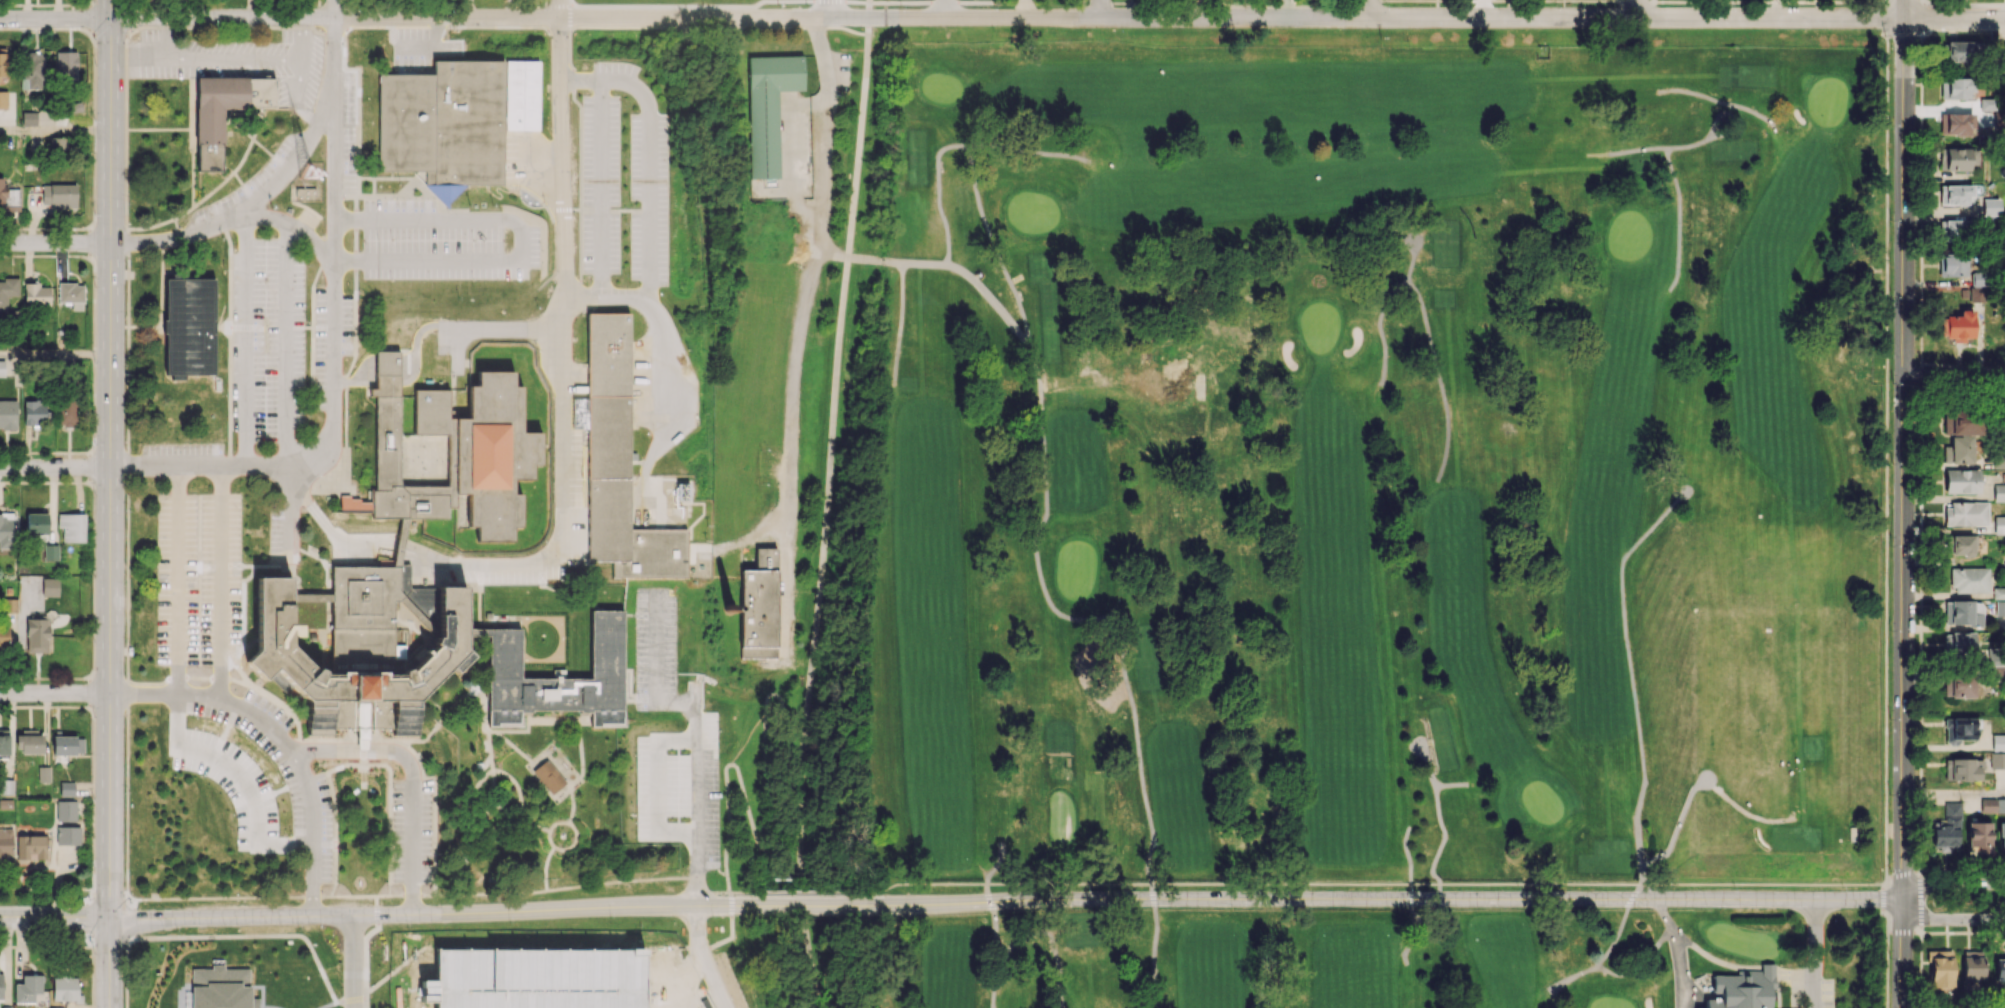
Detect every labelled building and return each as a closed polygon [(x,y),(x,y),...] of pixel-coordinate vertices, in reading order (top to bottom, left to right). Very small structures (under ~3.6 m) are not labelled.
[(1944,63),(1977,62),(1976,41),(1943,42),(1944,63)] [(56,79),(76,79),(77,51),(56,51),(56,79)] [(27,90),(43,89),(42,52),(21,52),(22,79),(27,79),(27,90)] [(748,57),(749,74),(752,180),(781,179),(779,92),(805,92),(805,73),(804,56),(748,57)] [(502,184),(502,60),(433,60),(433,74),(378,74),(377,170),(424,170),(424,191),(436,191),(436,201),(440,201),(440,184),(502,184)] [(504,61),(504,130),(537,130),(537,61),(504,61)] [(197,77),(196,141),(210,144),(223,141),(223,124),(222,106),(261,106),(274,106),(274,79),(197,77)] [(1940,79),(1940,99),(1967,98),(1967,91),(1973,91),(1972,79),(1940,79)] [(82,111),(81,101),(66,103),(68,113),(82,111)] [(266,108),(266,116),(274,116),(274,108),(266,108)] [(22,125),(36,125),(36,112),(22,111),(22,125)] [(1940,134),(1972,134),(1973,114),(1940,113),(1940,134)] [(49,137),(49,152),(67,151),(67,137),(49,137)] [(1976,169),(1975,148),(1939,149),(1939,169),(1976,169)] [(3,188),(3,178),(0,177),(0,214),(19,215),(20,188),(3,188)] [(76,185),(41,184),(41,207),(76,208),(76,185)] [(1972,186),(1940,184),(1940,204),(1972,205),(1972,186)] [(296,186),(296,195),(316,195),(316,186),(296,186)] [(1982,215),(1999,215),(1999,199),(1982,198),(1982,215)] [(1940,220),(1940,238),(1963,239),(1963,221),(1940,220)] [(1939,275),(1966,276),(1966,254),(1939,254),(1939,275)] [(167,277),(167,318),(163,318),(163,326),(163,333),(167,333),(167,373),(173,373),(173,379),(187,379),(187,374),(215,374),(216,325),(216,277),(186,277),(186,273),(173,272),(173,277),(167,277)] [(7,311),(7,298),(18,298),(18,279),(0,279),(0,311),(7,311)] [(50,304),(50,286),(40,287),(40,282),(24,283),(25,306),(50,304)] [(58,302),(72,302),(71,310),(83,310),(83,283),(58,283),(58,302)] [(1983,287),(1969,287),(1969,301),(1983,301),(1983,287)] [(1973,310),(1959,310),(1959,315),(1945,315),(1944,339),(1972,340),(1973,310)] [(689,529),(689,547),(689,578),(626,578),(613,578),(613,561),(588,561),(588,428),(574,428),(574,398),(590,398),(590,313),(632,313),(632,391),(632,475),(631,529),(689,529)] [(482,372),(515,372),(515,385),(525,385),(524,431),(545,431),(545,449),(545,464),(535,464),(535,478),(515,478),(515,494),(525,494),(525,527),(516,527),(516,542),(479,542),(479,528),(471,528),(471,495),(459,495),(459,508),(454,508),(449,507),(449,518),(409,518),(402,518),(371,518),(371,513),(371,500),(371,488),(376,488),(376,396),(370,396),(370,387),(377,387),(377,350),(400,350),(400,396),(400,487),(450,487),(450,432),(416,432),(416,396),(416,390),(422,390),(443,390),(449,390),(449,418),(472,418),(472,386),(482,386),(482,372)] [(17,400),(0,400),(0,428),(16,429),(17,400)] [(75,426),(77,401),(57,400),(56,425),(75,426)] [(24,401),(24,425),(44,425),(45,401),(24,401)] [(1943,419),(1943,434),(1979,434),(1979,412),(1952,411),(1952,419),(1943,419)] [(1944,463),(1973,463),(1972,435),(1950,436),(1950,444),(1943,445),(1944,463)] [(1945,493),(1979,493),(1978,469),(1944,470),(1945,493)] [(679,482),(679,501),(692,501),(692,482),(679,482)] [(2004,501),(2004,484),(1993,484),(1993,501),(2004,501)] [(340,513),(371,513),(371,500),(351,500),(351,494),(344,494),(340,494),(340,513)] [(1987,502),(1944,502),(1944,526),(1987,525),(1987,502)] [(671,507),(671,517),(692,517),(691,507),(671,507)] [(12,548),(13,513),(0,513),(0,548),(12,548)] [(47,534),(47,513),(26,513),(26,535),(47,534)] [(85,514),(58,513),(57,528),(62,528),(62,541),(84,542),(85,514)] [(2004,534),(2004,516),(1994,516),(1994,534),(2004,534)] [(401,567),(394,567),(402,518),(409,518),(401,567)] [(1944,555),(1975,555),(1975,535),(1945,535),(1944,555)] [(58,560),(58,544),(44,545),(44,560),(58,560)] [(779,548),(780,661),(742,662),(741,573),(759,573),(759,549),(779,548)] [(445,635),(444,589),(470,589),(470,629),(470,636),(471,651),(478,658),(461,675),(455,669),(420,704),(420,710),(420,736),(393,736),(393,729),(369,729),(364,729),(358,729),(334,729),(334,735),(308,735),(308,700),(278,672),(266,683),(249,664),(261,652),(261,639),(261,579),(289,579),(293,579),(293,594),(327,594),(333,594),(333,566),(394,567),(401,567),(401,592),(405,596),(445,635)] [(1951,593),(1988,592),(1988,568),(1951,568),(1951,593)] [(58,577),(42,577),(42,596),(58,596),(58,577)] [(2004,599),(2004,587),(1992,588),(1993,599),(2004,599)] [(17,598),(3,598),(3,612),(17,612),(17,598)] [(1971,624),(1972,601),(1945,600),(1945,624),(1971,624)] [(1995,601),(1995,616),(2004,615),(2004,601),(1995,601)] [(491,726),(522,726),(523,710),(593,711),(593,721),(593,726),(626,726),(626,711),(625,610),(622,610),(597,610),(593,610),(592,679),(567,679),(567,669),(553,669),(554,679),(523,679),(523,629),(491,629),(491,636),(491,695),(491,726)] [(1982,613),(1973,612),(1973,628),(1982,628),(1982,613)] [(26,652),(48,652),(48,618),(27,618),(26,652)] [(0,625),(0,648),(7,648),(8,626),(0,625)] [(1974,632),(1944,632),(1944,657),(1974,657),(1974,632)] [(1945,697),(1974,697),(1974,676),(1945,675),(1945,697)] [(1945,741),(1977,742),(1977,719),(1945,718),(1945,741)] [(0,729),(0,757),(9,757),(9,729),(0,729)] [(359,750),(369,750),(369,729),(364,729),(358,729),(359,750)] [(43,752),(43,734),(15,734),(16,752),(43,752)] [(1992,734),(1992,750),(2004,750),(2004,734),(1992,734)] [(52,754),(84,754),(84,736),(53,736),(52,754)] [(2004,768),(2004,753),(1991,752),(1990,768),(2004,768)] [(547,758),(533,770),(553,793),(567,781),(547,758)] [(1981,781),(1982,759),(1945,758),(1944,780),(1981,781)] [(38,782),(50,782),(50,766),(38,767),(38,782)] [(0,780),(0,794),(14,794),(14,780),(0,780)] [(74,782),(60,782),(60,795),(74,796),(74,782)] [(1981,798),(1980,812),(2004,812),(2004,799),(1981,798)] [(57,821),(76,821),(76,801),(57,800),(57,821)] [(1959,848),(1958,802),(1942,802),(1942,819),(1931,820),(1932,852),(1951,852),(1951,848),(1959,848)] [(1989,822),(1967,822),(1967,854),(1990,854),(1989,822)] [(80,845),(80,827),(57,826),(56,844),(80,845)] [(1847,826),(1847,842),(1857,842),(1858,826),(1847,826)] [(12,829),(0,829),(0,857),(12,857),(12,829)] [(47,859),(47,835),(23,836),(23,859),(47,859)] [(1952,989),(1952,950),(1929,950),(1930,989),(1952,989)] [(1962,951),(1961,979),(1983,980),(1983,951),(1962,951)] [(1994,959),(1995,980),(2004,980),(2004,959),(1994,959)] [(1770,988),(1774,988),(1774,963),(1761,963),(1761,971),(1738,971),(1738,977),(1714,977),(1714,998),(1705,998),(1705,1007),(1770,1007),(1770,988)] [(14,1002),(34,1002),(34,993),(42,993),(42,974),(22,974),(22,983),(15,983),(14,1002)] [(53,976),(52,1001),(79,1001),(80,976),(53,976)]
